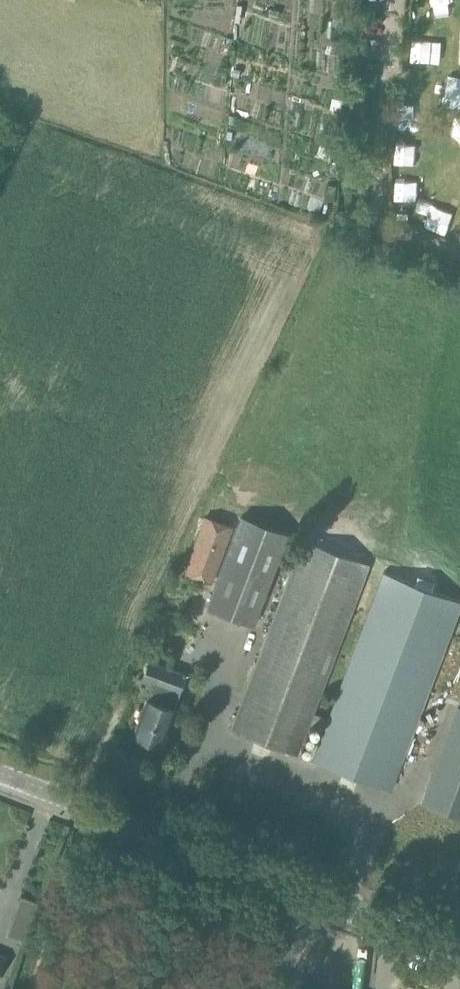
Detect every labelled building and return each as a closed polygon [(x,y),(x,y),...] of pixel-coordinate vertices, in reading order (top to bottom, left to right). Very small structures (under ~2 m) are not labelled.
[(241,516),(232,541),(207,607),(255,624),(288,534),(241,516)] [(303,540),(232,728),(298,753),(369,565),(303,540)] [(314,759),(390,788),(459,603),(459,601),(384,572),(314,759)] [(134,735),(135,735),(134,739),(142,741),(143,738),(159,744),(160,742),(165,740),(167,733),(165,730),(173,708),(174,708),(180,692),(187,672),(149,659),(141,680),(152,685),(148,698),(144,707),(140,708),(138,714),(140,720),(134,735)] [(459,815),(459,707),(424,801),(459,815)]
